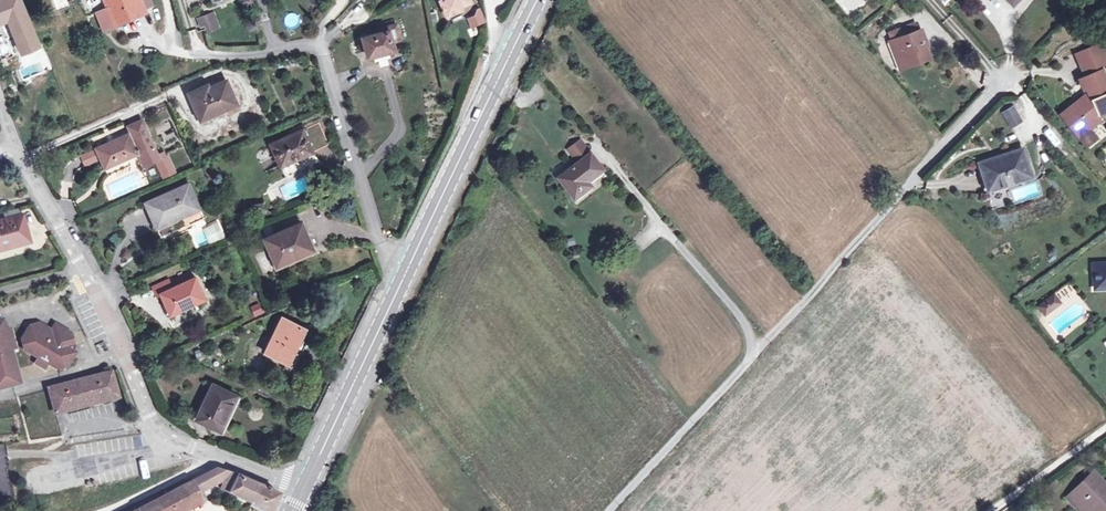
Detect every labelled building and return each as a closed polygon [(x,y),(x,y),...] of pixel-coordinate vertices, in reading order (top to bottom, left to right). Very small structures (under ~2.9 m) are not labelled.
[(40,46),(20,0),(0,0),(0,23),(7,20),(21,53),(40,46)] [(59,9),(69,4),(67,0),(55,0),(59,9)] [(143,9),(152,6),(149,0),(106,0),(104,1),(114,23),(144,11),(143,9)] [(471,0),(446,0),(447,2),(442,4),(449,19),(464,12),(463,10),(473,5),(471,0)] [(211,13),(205,15),(208,22),(205,24),(208,30),(217,26),(211,13)] [(208,22),(205,15),(197,19),(200,25),(205,24),(208,22)] [(904,38),(920,31),(917,24),(900,30),(904,38)] [(377,59),(387,56),(386,52),(393,50),(391,42),(400,40),(396,25),(388,27),(390,32),(363,38),(367,56),(376,55),(377,59)] [(929,56),(920,31),(904,38),(889,44),(897,63),(898,68),(907,64),(929,56)] [(1092,47),(1098,63),(1105,59),(1105,56),(1101,43),(1092,47)] [(1092,47),(1073,55),(1083,78),(1102,70),(1101,68),(1105,65),(1105,59),(1098,63),(1092,47)] [(275,68),(298,63),(297,58),(284,59),(284,61),(274,63),(275,68)] [(1069,127),(1073,123),(1081,133),(1085,130),(1099,119),(1098,116),(1105,113),(1105,80),(1102,70),(1083,78),(1082,79),(1090,96),(1084,100),(1083,98),(1061,116),(1069,127)] [(209,110),(211,114),(235,104),(225,81),(208,88),(206,85),(188,93),(198,115),(209,110)] [(1010,125),(1021,118),(1015,107),(1003,113),(1010,125)] [(156,108),(146,113),(148,118),(158,113),(156,108)] [(200,119),(211,114),(209,110),(198,115),(200,119)] [(142,157),(155,152),(141,120),(128,125),(131,134),(129,135),(128,134),(95,149),(104,168),(137,154),(136,153),(139,151),(142,157)] [(303,130),(271,145),(280,167),(313,152),(329,145),(320,123),(303,130)] [(1073,123),(1069,127),(1085,146),(1094,140),(1085,130),(1081,133),(1073,123)] [(576,163),(589,153),(581,142),(568,152),(576,163)] [(988,191),(1030,177),(1021,149),(978,163),(988,191)] [(158,158),(156,158),(163,175),(172,171),(163,151),(156,154),(158,158)] [(156,154),(155,152),(142,157),(144,164),(156,158),(158,158),(156,154)] [(579,187),(586,181),(602,169),(589,153),(576,163),(557,178),(573,199),(583,191),(579,187)] [(579,187),(583,191),(590,186),(586,181),(579,187)] [(179,213),(197,204),(188,184),(145,203),(156,228),(181,217),(179,213)] [(27,237),(22,216),(20,216),(18,208),(2,213),(4,221),(0,222),(0,251),(14,247),(12,241),(27,237)] [(297,253),(311,247),(301,223),(265,239),(277,266),(298,257),(297,253)] [(646,246),(656,237),(651,231),(640,240),(646,246)] [(29,243),(27,237),(12,241),(14,247),(29,243)] [(1094,265),(1095,289),(1105,288),(1105,265),(1094,265)] [(172,288),(193,278),(190,271),(169,281),(172,288)] [(172,288),(169,281),(168,280),(153,286),(157,295),(161,294),(169,313),(187,305),(188,307),(205,299),(195,278),(193,278),(172,288)] [(1039,308),(1044,315),(1059,304),(1054,296),(1039,308)] [(260,302),(250,306),(254,316),(264,312),(260,302)] [(298,343),(305,329),(282,318),(265,352),(286,362),(296,342),(298,343)] [(5,329),(2,320),(0,320),(0,389),(20,383),(11,350),(5,329)] [(21,339),(24,349),(37,356),(38,358),(45,364),(48,364),(56,369),(66,366),(74,353),(70,351),(74,346),(70,334),(54,324),(50,330),(38,323),(29,326),(21,339)] [(11,327),(5,329),(11,350),(17,348),(11,327)] [(38,358),(35,362),(42,368),(45,364),(38,358)] [(117,397),(110,372),(48,388),(55,413),(117,397)] [(212,384),(196,420),(220,431),(236,396),(212,384)] [(200,500),(196,493),(219,480),(222,482),(218,489),(265,510),(270,510),(278,494),(259,485),(234,474),(216,468),(133,510),(181,510),(200,500)] [(1105,487),(1092,472),(1066,497),(1080,510),(1105,510),(1105,487)]
